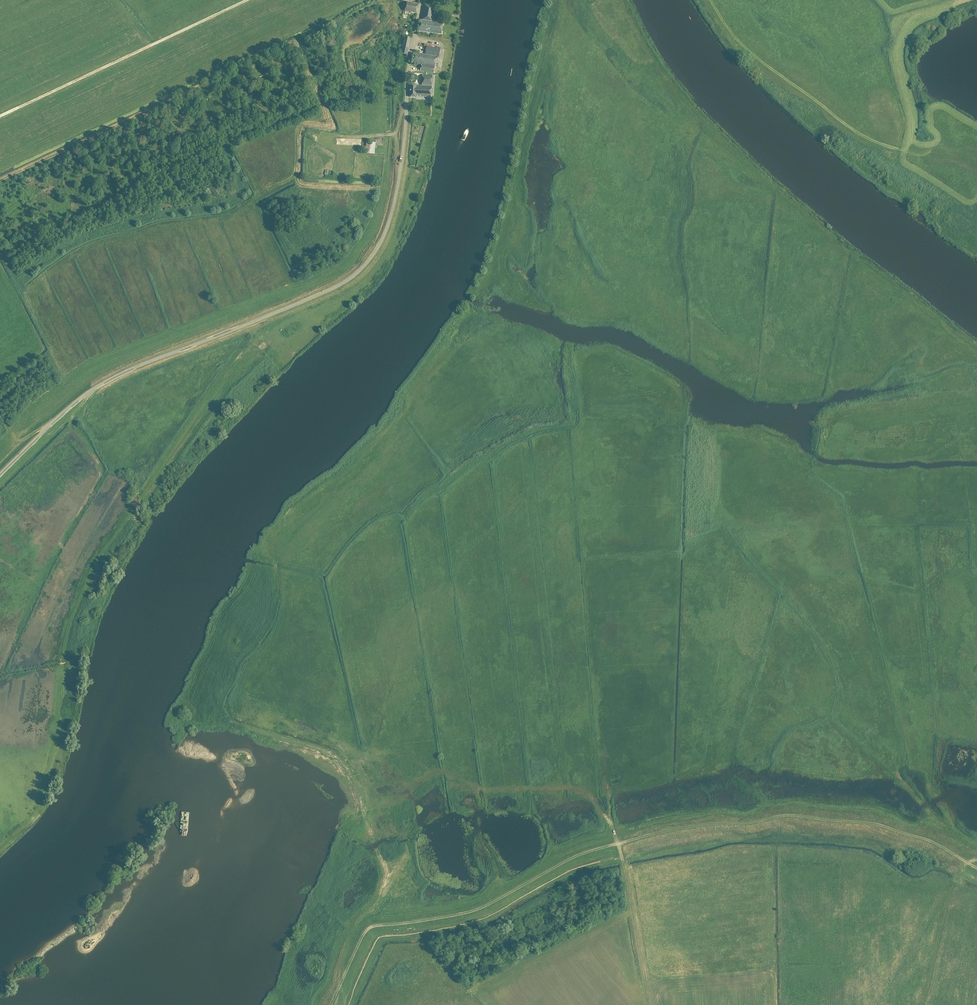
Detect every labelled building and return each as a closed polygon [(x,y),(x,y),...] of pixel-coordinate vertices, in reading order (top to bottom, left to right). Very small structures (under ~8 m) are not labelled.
[(419,4),(404,1),(404,4),(406,4),(405,11),(417,13),(419,4)] [(433,22),(435,8),(423,7),(421,20),(419,31),(441,35),(443,23),(433,22)] [(402,47),(401,53),(408,55),(409,49),(409,47),(408,47),(410,38),(404,37),(403,45),(402,47)] [(412,63),(421,64),(420,71),(434,73),(437,57),(439,57),(440,49),(427,46),(425,54),(414,52),(412,63)] [(410,84),(410,97),(416,97),(416,96),(431,97),(432,75),(422,75),(422,85),(416,85),(416,84),(410,84)] [(374,154),(375,143),(366,142),(365,153),(374,154)]
